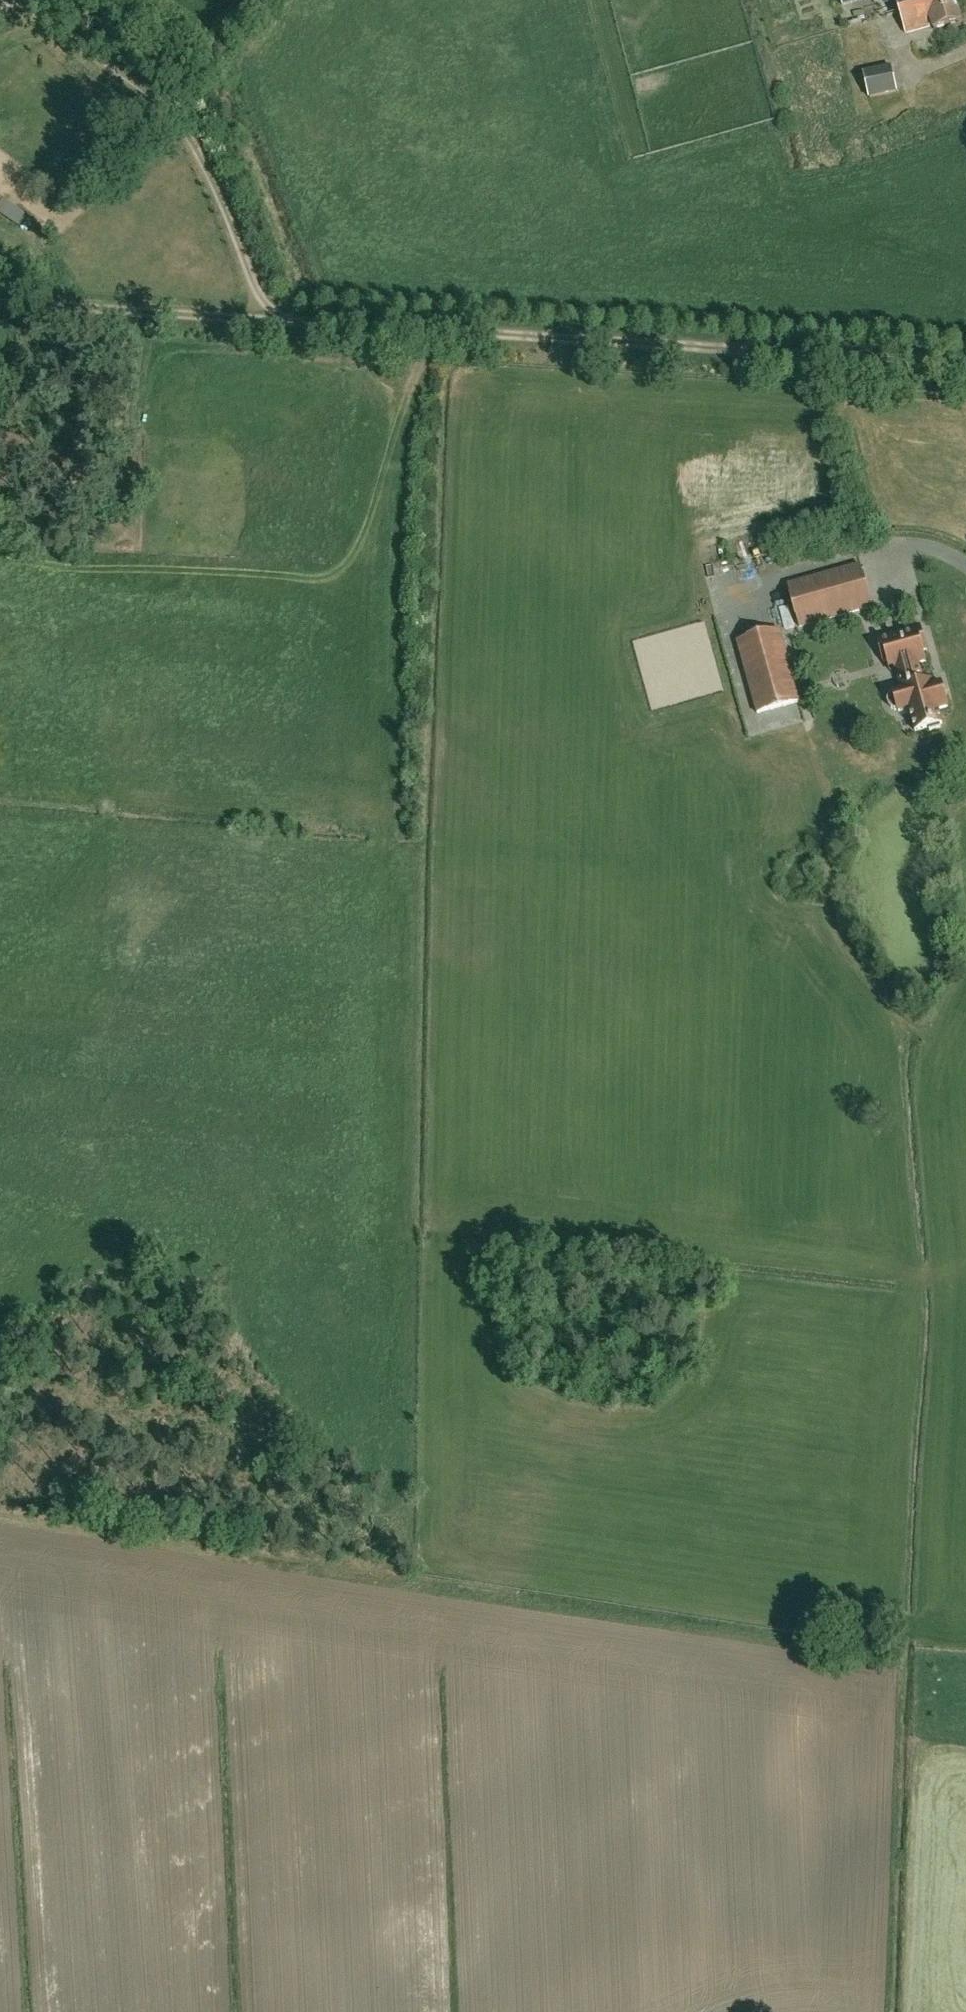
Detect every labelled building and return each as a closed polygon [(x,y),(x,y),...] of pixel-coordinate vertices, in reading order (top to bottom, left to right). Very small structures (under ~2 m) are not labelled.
[(938,0),(896,0),(899,11),(938,0)] [(961,21),(955,0),(938,0),(899,11),(905,32),(933,24),(934,29),(961,21)] [(868,96),(896,90),(890,65),(863,71),(868,96)] [(800,627),(872,607),(861,565),(788,585),(800,627)] [(927,649),(920,625),(911,628),(911,630),(887,637),(886,634),(877,637),(884,661),(888,660),(888,661),(891,670),(925,661),(923,652),(923,651),(927,649)] [(758,714),(800,702),(779,629),(737,641),(758,714)] [(925,683),(919,663),(926,661),(923,652),(925,661),(891,670),(891,671),(896,669),(902,689),(893,691),(894,693),(891,695),(889,698),(889,702),(890,705),(892,708),(895,710),(899,710),(899,712),(909,709),(916,731),(929,727),(930,730),(941,727),(940,724),(943,723),(939,709),(948,707),(941,682),(935,684),(934,680),(925,683)]
